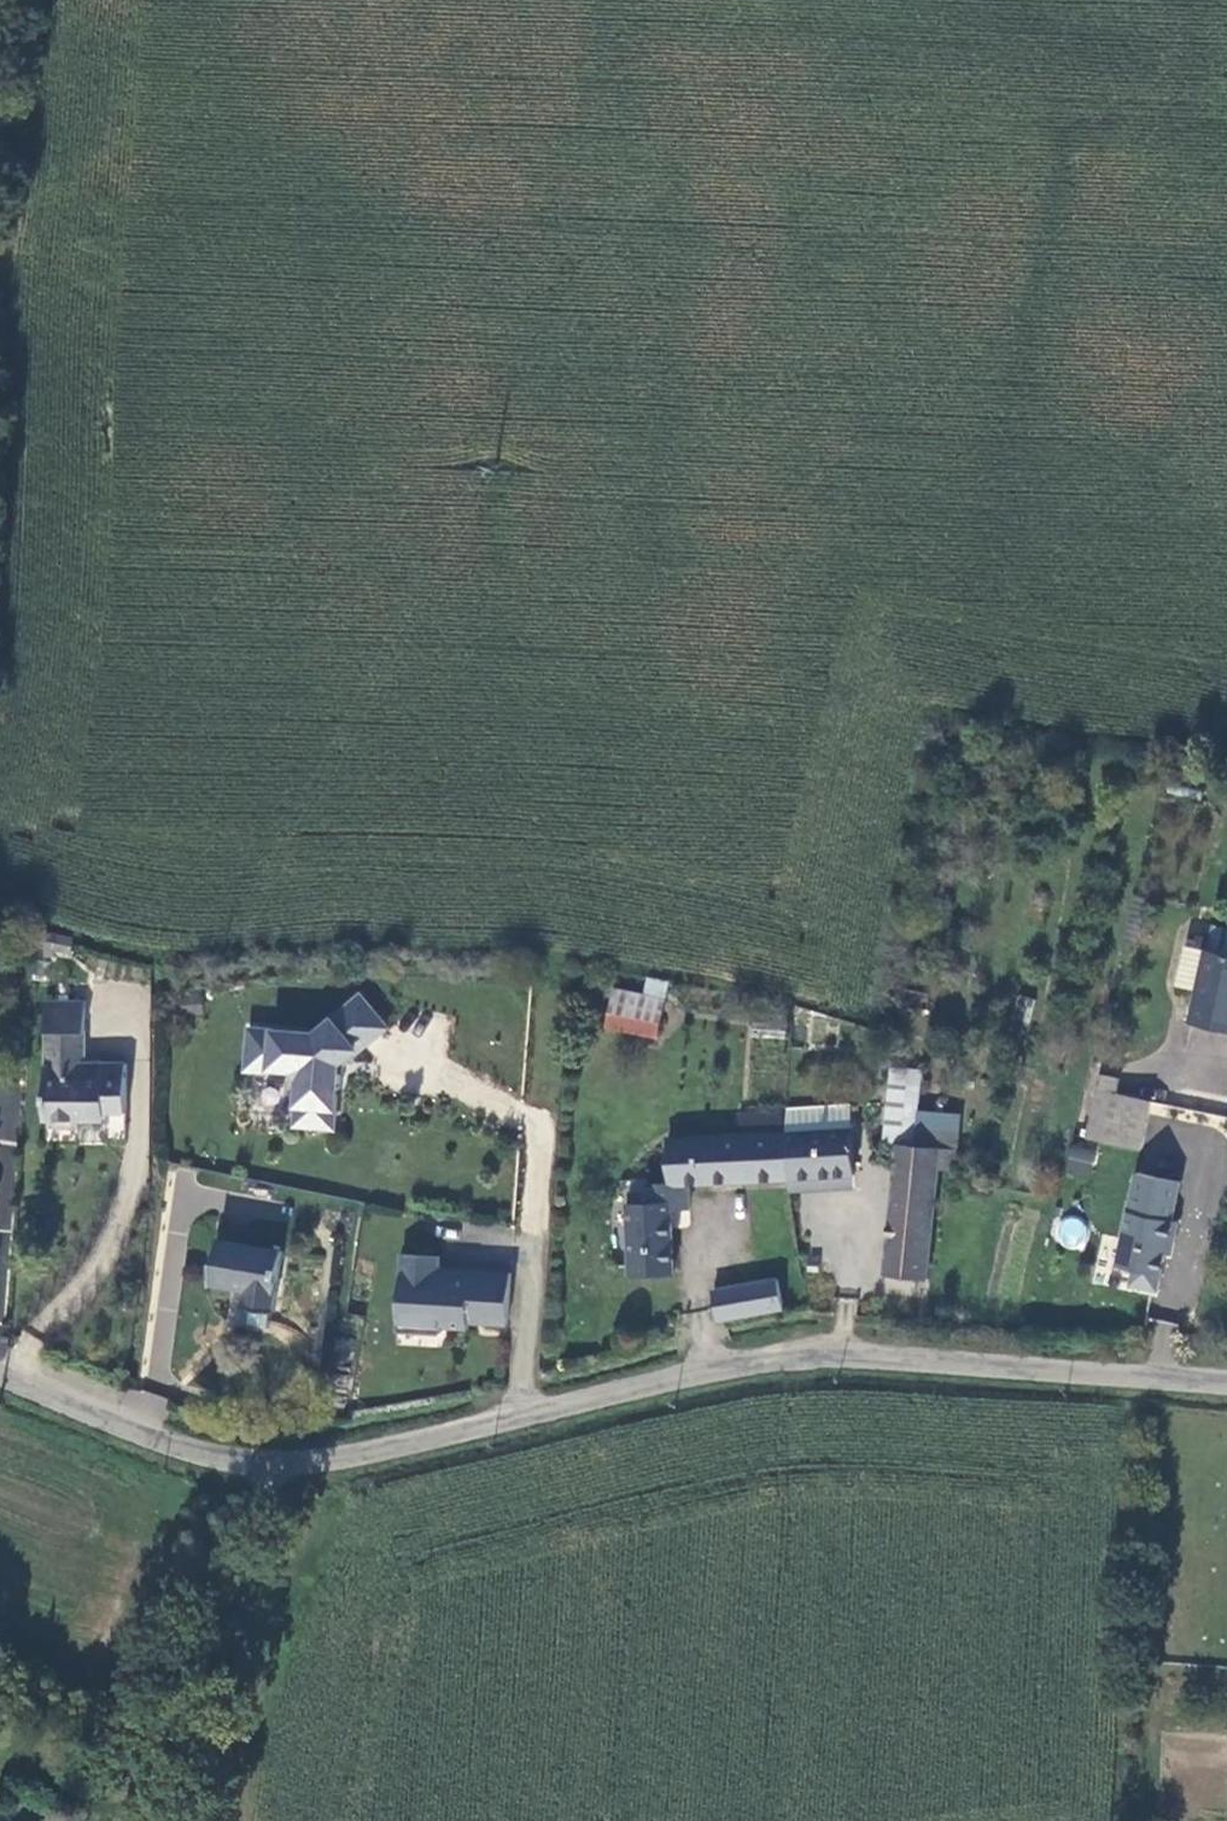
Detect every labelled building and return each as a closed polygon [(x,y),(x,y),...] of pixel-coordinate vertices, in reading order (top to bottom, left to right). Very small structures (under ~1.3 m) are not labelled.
[(1208,940),(1226,944),(1226,919),(1214,916),(1208,940)] [(1226,1020),(1226,944),(1208,940),(1188,935),(1179,975),(1197,979),(1189,1012),(1226,1020)] [(656,988),(608,980),(602,1019),(650,1026),(656,988)] [(41,988),(41,1020),(78,1020),(78,988),(41,988)] [(355,1048),(383,1023),(356,992),(312,1031),(247,1027),(244,1068),(269,1070),(269,1067),(285,1068),(297,1081),(295,1122),(332,1125),(335,1085),(338,1085),(339,1070),(336,1069),(337,1060),(353,1046),(355,1048)] [(79,1051),(78,1020),(41,1020),(40,1105),(46,1106),(53,1116),(66,1116),(78,1106),(99,1106),(100,1099),(121,1098),(122,1048),(102,1048),(101,1051),(79,1051)] [(917,1059),(888,1057),(884,1134),(896,1135),(914,1135),(914,1133),(917,1059)] [(1152,1090),(1098,1080),(1087,1126),(1142,1138),(1152,1090)] [(798,1121),(784,1122),(787,1166),(849,1164),(853,1164),(847,1096),(797,1097),(798,1121)] [(784,1122),(659,1127),(663,1171),(665,1188),(683,1186),(683,1170),(787,1166),(784,1122)] [(892,1188),(933,1190),(936,1152),(937,1134),(914,1133),(914,1135),(896,1135),(892,1188)] [(936,1152),(955,1153),(956,1134),(937,1134),(936,1152)] [(1087,1177),(1096,1153),(1071,1143),(1062,1168),(1087,1177)] [(849,1164),(787,1166),(791,1181),(851,1179),(849,1164)] [(624,1181),(634,1266),(676,1261),(665,1188),(663,1171),(645,1172),(636,1181),(624,1181)] [(1129,1172),(1110,1288),(1159,1296),(1179,1181),(1129,1172)] [(887,1263),(929,1265),(933,1190),(892,1188),(887,1263)] [(266,1237),(202,1225),(194,1268),(231,1275),(228,1294),(257,1298),(266,1237)] [(441,1251),(404,1250),(401,1313),(407,1319),(422,1320),(422,1323),(427,1329),(443,1330),(449,1324),(449,1321),(471,1322),(471,1316),(510,1317),(513,1266),(472,1264),(472,1273),(445,1272),(440,1267),(441,1251)] [(782,1270),(718,1281),(722,1308),(787,1299),(782,1270)] [(407,1319),(401,1313),(401,1328),(427,1329),(422,1323),(422,1320),(407,1319)]
